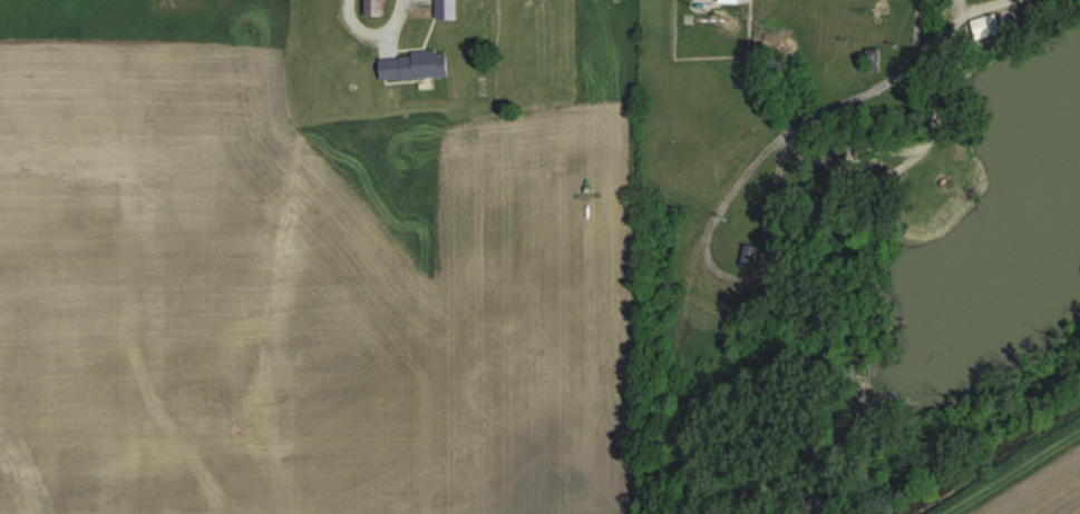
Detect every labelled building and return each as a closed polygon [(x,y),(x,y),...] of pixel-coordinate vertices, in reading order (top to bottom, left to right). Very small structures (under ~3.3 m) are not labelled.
[(367,16),(387,16),(387,0),(367,0),(367,16)] [(872,71),(884,69),(882,48),(870,50),(872,71)]
